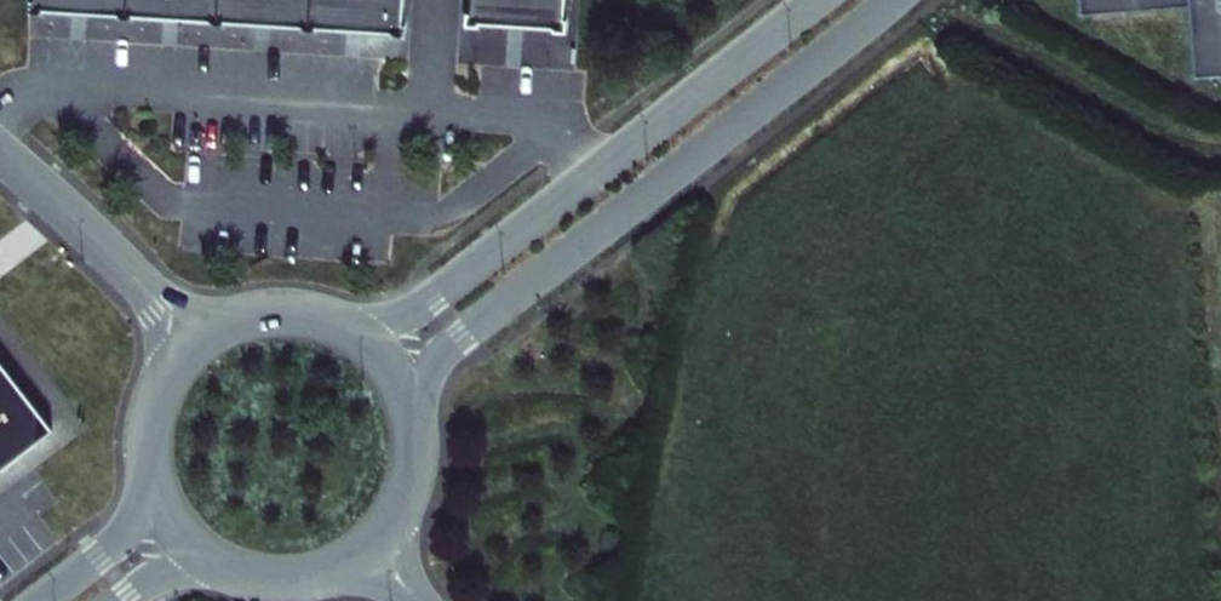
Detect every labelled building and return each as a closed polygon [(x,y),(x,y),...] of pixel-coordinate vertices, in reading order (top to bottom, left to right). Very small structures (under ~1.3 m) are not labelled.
[(39,13),(414,37),(416,0),(39,0),(39,13)] [(464,26),(564,33),(566,0),(466,0),(464,26)] [(56,429),(0,357),(0,473),(56,429)]
